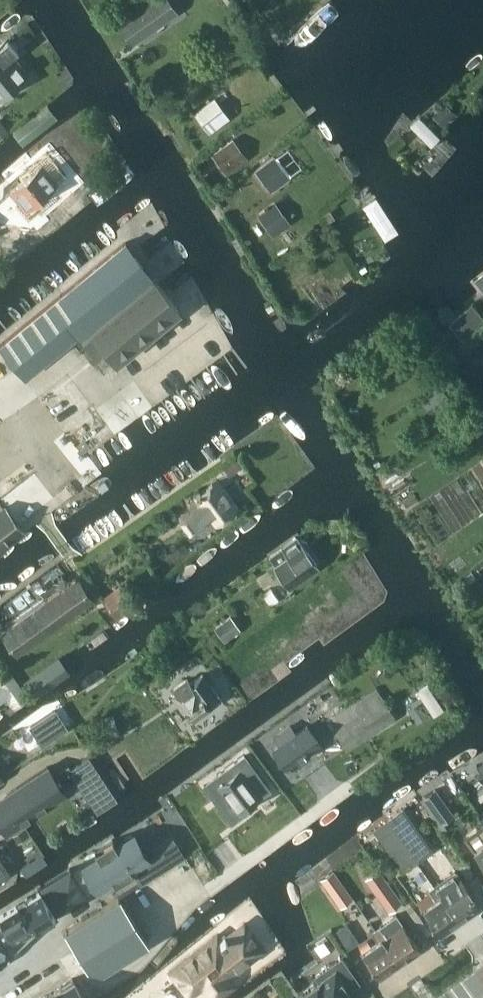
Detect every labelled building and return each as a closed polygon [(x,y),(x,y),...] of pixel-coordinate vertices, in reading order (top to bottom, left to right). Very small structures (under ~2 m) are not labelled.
[(118,23),(132,44),(178,12),(169,0),(151,0),(118,23)] [(0,44),(0,95),(28,72),(12,54),(18,49),(8,38),(0,44)] [(214,98),(195,112),(209,131),(228,117),(214,98)] [(446,126),(459,113),(448,102),(435,115),(446,126)] [(438,129),(423,116),(416,123),(431,137),(438,129)] [(229,173),(249,157),(234,138),(214,153),(229,173)] [(26,208),(57,181),(48,171),(54,167),(43,154),(34,161),(39,166),(11,190),(26,208)] [(256,172),(270,192),(286,180),(272,160),(256,172)] [(259,217),(273,237),(289,225),(275,205),(259,217)] [(329,210),(324,214),(329,222),(334,218),(329,210)] [(113,354),(175,304),(125,243),(64,293),(88,323),(113,354)] [(482,295),(482,268),(471,277),(482,295)] [(64,293),(1,344),(25,374),(88,323),(64,293)] [(467,313),(455,323),(466,335),(477,325),(467,313)] [(394,347),(399,354),(406,350),(401,342),(394,347)] [(357,407),(349,409),(350,418),(359,416),(357,407)] [(440,428),(435,421),(427,427),(432,434),(440,428)] [(192,509),(182,517),(191,529),(201,521),(204,524),(205,526),(210,527),(215,523),(222,518),(226,518),(230,516),(230,512),(238,507),(217,479),(201,491),(200,489),(196,492),(197,494),(195,496),(190,499),(189,506),(192,509)] [(18,525),(4,506),(0,509),(0,550),(23,532),(18,525)] [(317,566),(297,537),(270,556),(277,565),(276,566),(290,585),(317,566)] [(17,653),(92,599),(77,578),(2,632),(17,653)] [(117,617),(135,603),(119,582),(101,596),(117,617)] [(284,601),(273,585),(264,592),(276,607),(284,601)] [(224,640),(241,628),(231,614),(214,626),(224,640)] [(176,692),(172,695),(182,709),(186,706),(195,718),(209,708),(221,699),(212,687),(203,673),(190,682),(187,678),(174,688),(176,692)] [(0,682),(0,702),(5,699),(7,702),(10,700),(14,707),(27,697),(11,674),(0,682)] [(327,719),(348,751),(397,719),(376,687),(327,719)] [(55,709),(30,725),(42,743),(67,727),(55,709)] [(282,743),(274,749),(286,765),(297,757),(299,760),(300,759),(299,758),(308,752),(308,753),(310,752),(308,749),(319,741),(307,725),(296,733),(290,726),(277,736),(282,743)] [(100,760),(112,777),(121,771),(109,754),(100,760)] [(89,755),(70,768),(94,804),(113,792),(89,755)] [(222,779),(213,787),(226,805),(231,801),(238,812),(241,810),(259,796),(269,790),(244,755),(228,767),(218,774),(222,779)] [(0,804),(0,821),(7,831),(47,805),(44,801),(62,789),(47,767),(12,790),(14,795),(0,804)] [(455,814),(436,788),(423,798),(442,824),(455,814)] [(388,820),(416,860),(431,849),(403,809),(388,820)] [(416,860),(388,820),(375,829),(403,869),(416,860)] [(97,854),(82,862),(99,890),(114,881),(115,882),(132,872),(131,870),(134,868),(137,872),(151,863),(132,832),(115,843),(113,840),(95,851),(97,854)] [(151,863),(137,872),(143,882),(174,864),(167,853),(151,863)] [(11,873),(0,856),(0,880),(11,873)] [(375,928),(399,963),(421,947),(403,922),(400,924),(394,916),(406,908),(378,868),(366,877),(391,913),(377,923),(379,925),(375,928)] [(456,870),(434,885),(459,920),(481,905),(456,870)] [(351,897),(331,872),(321,879),(341,905),(351,897)] [(440,934),(459,920),(434,885),(430,888),(437,897),(421,908),(440,934)] [(0,916),(0,917),(19,948),(20,949),(39,930),(52,922),(50,918),(55,915),(40,892),(0,916)] [(119,897),(65,931),(87,966),(102,971),(147,942),(119,897)] [(8,955),(10,954),(9,953),(19,948),(0,917),(0,959),(8,955)] [(399,963),(375,928),(371,931),(377,940),(361,951),(379,977),(399,963)] [(170,970),(190,996),(205,983),(213,993),(228,981),(226,978),(254,955),(235,930),(227,937),(225,935),(221,938),(218,934),(170,970)] [(341,957),(315,975),(320,981),(299,995),(300,997),(354,997),(348,989),(359,981),(341,957)] [(41,997),(86,997),(73,978),(41,997)]
